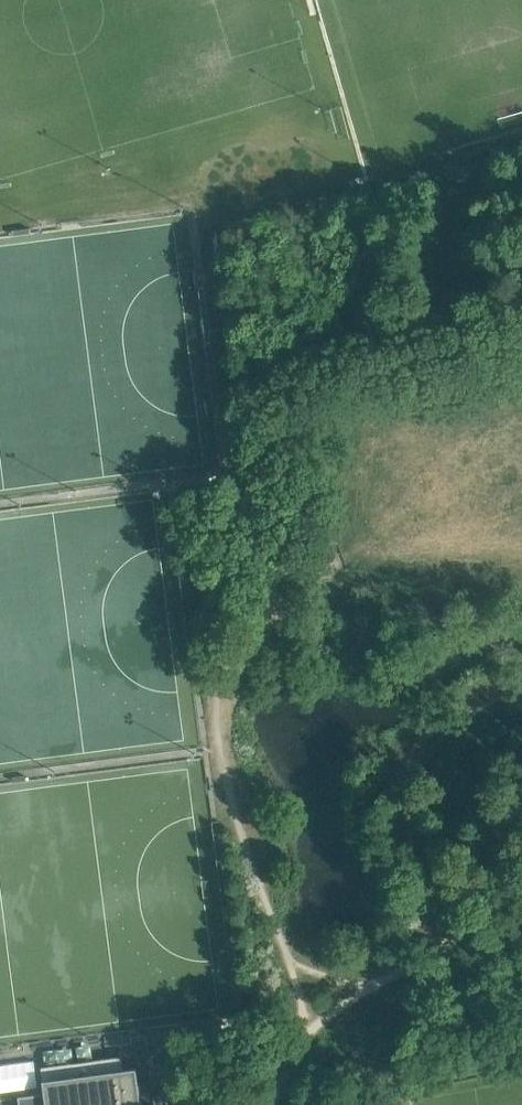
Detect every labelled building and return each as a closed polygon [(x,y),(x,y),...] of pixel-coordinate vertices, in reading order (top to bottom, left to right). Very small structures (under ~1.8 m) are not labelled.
[(107,1059),(108,1070),(123,1068),(121,1058),(107,1059)] [(108,1070),(71,1075),(70,1068),(42,1072),(44,1092),(18,1095),(19,1104),(141,1104),(136,1066),(123,1068),(108,1070)]
